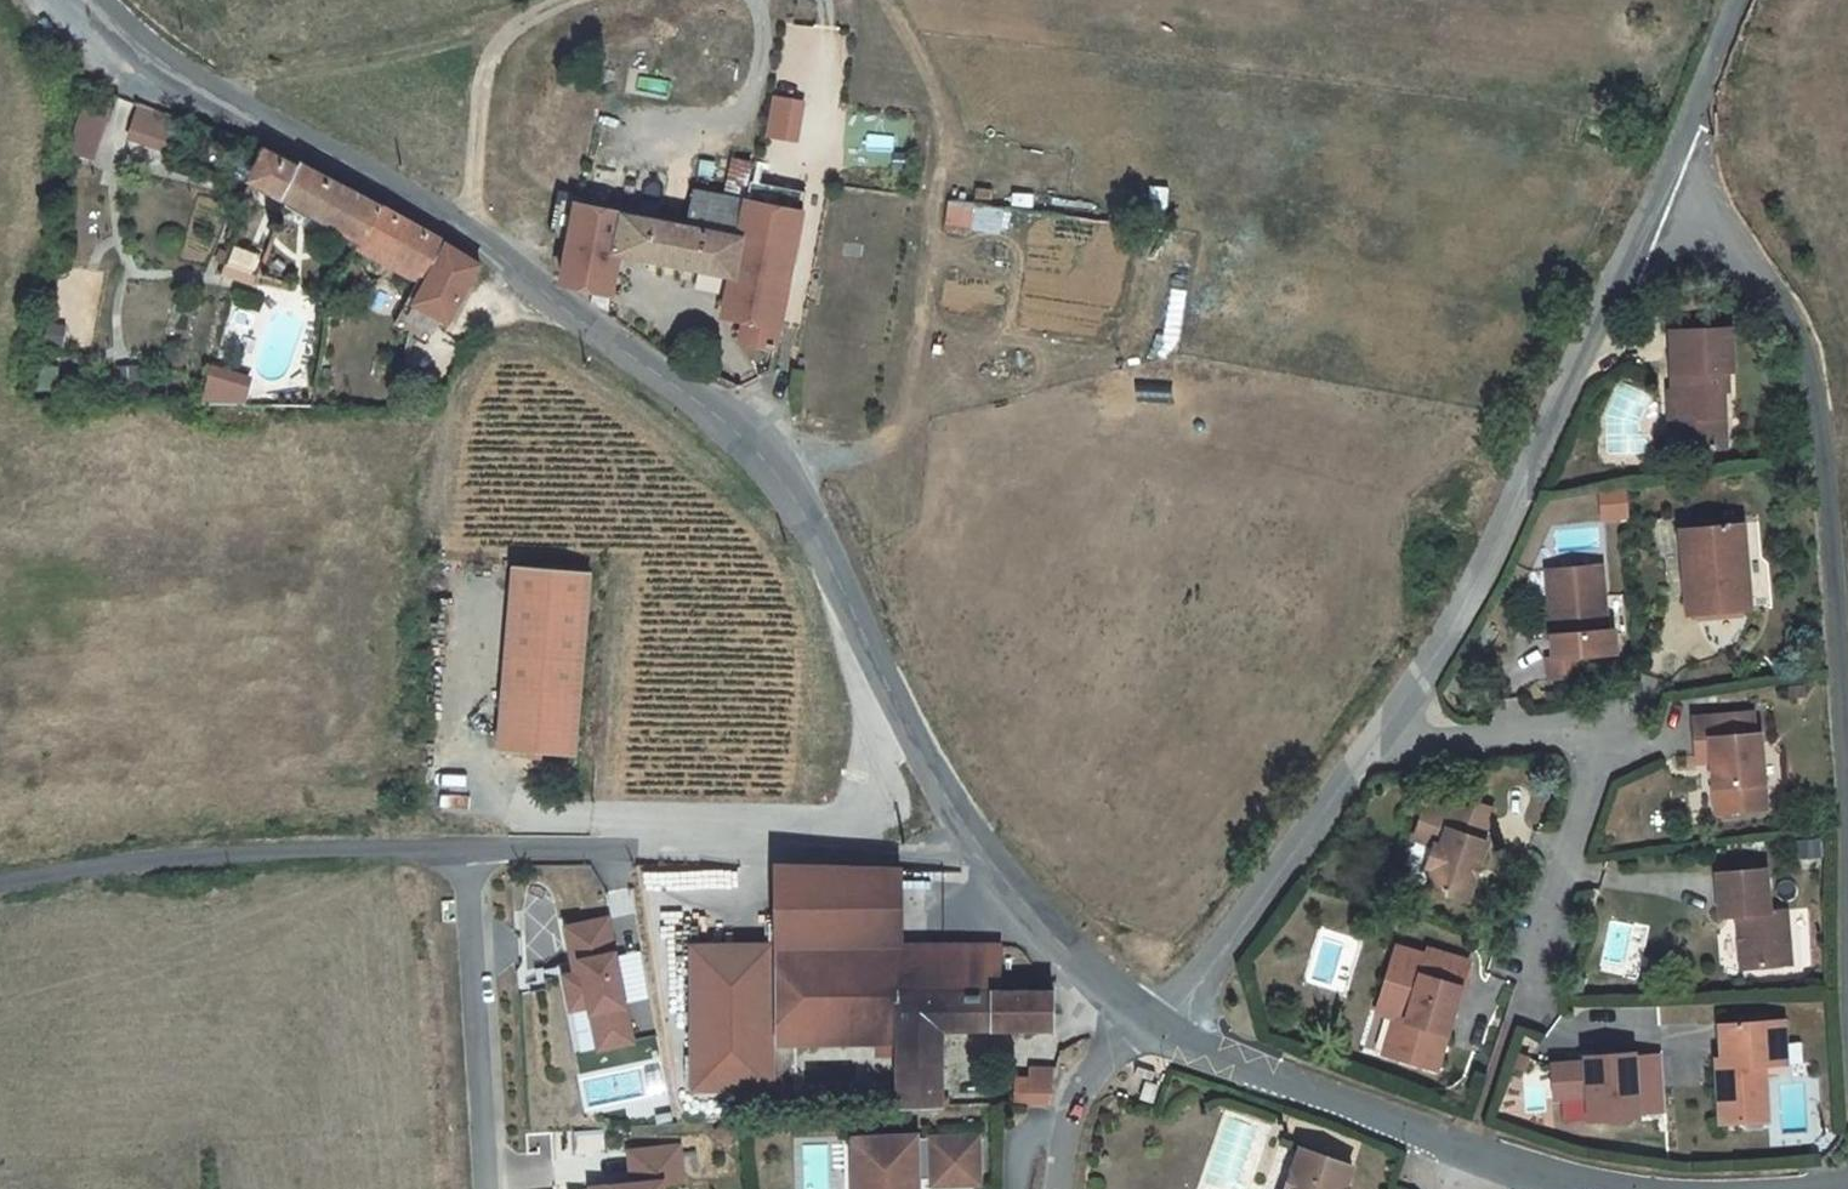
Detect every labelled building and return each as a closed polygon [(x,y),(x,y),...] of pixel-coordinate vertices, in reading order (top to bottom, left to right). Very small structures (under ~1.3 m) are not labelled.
[(800,142),(806,100),(773,95),(766,137),(800,142)] [(136,104),(126,141),(164,151),(174,114),(136,104)] [(82,108),(71,153),(96,159),(108,114),(82,108)] [(257,184),(366,243),(383,209),(275,152),(257,184)] [(752,315),(783,322),(809,205),(810,185),(755,176),(751,195),(737,276),(733,311),(752,315)] [(688,223),(626,213),(619,253),(737,276),(751,195),(697,186),(688,223)] [(587,288),(613,293),(619,253),(626,213),(570,203),(559,282),(587,288)] [(1000,231),(1001,206),(947,204),(946,229),(1000,231)] [(485,269),(383,209),(366,243),(430,275),(415,304),(448,325),(485,269)] [(250,281),(257,253),(232,247),(226,275),(250,281)] [(236,285),(238,279),(223,275),(221,283),(236,285)] [(587,288),(586,303),(606,318),(609,319),(613,293),(587,288)] [(783,322),(752,315),(748,340),(778,346),(783,322)] [(1670,392),(1670,411),(1659,410),(1659,438),(1672,438),(1671,456),(1685,467),(1713,467),(1713,411),(1716,412),(1716,391),(1722,392),(1721,349),(1659,350),(1659,392),(1670,392)] [(248,403),(249,379),(206,378),(205,402),(248,403)] [(1599,491),(1601,520),(1628,518),(1626,490),(1599,491)] [(1726,546),(1680,551),(1682,577),(1676,578),(1681,640),(1737,634),(1726,546)] [(1673,642),(1681,640),(1676,578),(1682,577),(1680,551),(1665,552),(1673,642)] [(499,749),(573,756),(589,572),(515,566),(499,749)] [(1543,678),(1567,678),(1605,676),(1604,655),(1597,655),(1593,618),(1591,588),(1538,592),(1543,678)] [(1569,705),(1567,678),(1543,678),(1536,678),(1537,707),(1569,705)] [(1751,828),(1743,755),(1738,756),(1735,733),(1677,741),(1679,761),(1694,760),(1703,833),(1751,828)] [(1422,863),(1403,857),(1396,879),(1403,881),(1397,899),(1455,920),(1474,861),(1468,860),(1478,830),(1445,818),(1441,830),(1415,823),(1409,840),(1428,846),(1422,863)] [(1409,840),(1403,857),(1422,863),(1428,846),(1409,840)] [(762,955),(881,952),(880,878),(761,880),(762,955)] [(1709,940),(1725,938),(1727,969),(1748,989),(1778,986),(1771,934),(1756,935),(1753,893),(1704,896),(1709,940)] [(571,1007),(577,1033),(597,1028),(601,1046),(613,1044),(604,1003),(595,961),(586,922),(546,931),(554,965),(537,968),(539,979),(545,978),(553,1011),(571,1007)] [(983,993),(982,950),(881,952),(762,955),(763,1052),(864,1047),(865,1064),(886,1063),(890,1115),(930,1113),(930,1111),(937,1111),(936,1101),(929,1101),(929,1032),(1039,1029),(1039,994),(983,993)] [(595,961),(604,1003),(630,997),(621,955),(595,961)] [(676,956),(679,1097),(757,1096),(754,955),(676,956)] [(1381,962),(1360,1028),(1378,1033),(1367,1069),(1419,1086),(1453,977),(1412,965),(1410,971),(1381,962)] [(571,1007),(553,1011),(562,1055),(601,1046),(597,1028),(577,1033),(571,1007)] [(1755,1139),(1752,1084),(1752,1072),(1763,1062),(1775,1062),(1774,1036),(1707,1040),(1709,1076),(1705,1076),(1708,1143),(1755,1139)] [(1775,1082),(1775,1062),(1763,1062),(1752,1072),(1752,1084),(1775,1082)] [(1566,1066),(1566,1072),(1533,1074),(1535,1108),(1569,1106),(1570,1130),(1618,1128),(1618,1123),(1645,1122),(1642,1066),(1615,1068),(1615,1063),(1566,1066)] [(1003,1082),(1003,1109),(1038,1106),(1045,1069),(1017,1069),(1016,1082),(1003,1082)] [(1127,1111),(1138,1114),(1143,1098),(1132,1094),(1127,1111)] [(918,1184),(970,1183),(968,1142),(858,1145),(860,1186),(846,1186),(847,1188),(911,1188),(911,1185),(918,1184)] [(860,1186),(858,1145),(845,1146),(846,1186),(860,1186)] [(649,1188),(668,1186),(665,1152),(617,1157),(620,1188),(649,1188)] [(1335,1176),(1283,1159),(1274,1188),(1330,1188),(1335,1176)]
